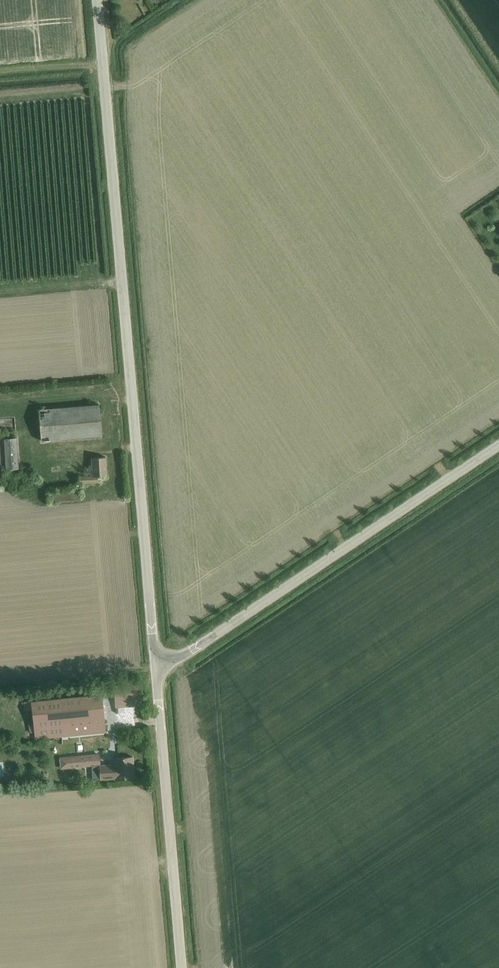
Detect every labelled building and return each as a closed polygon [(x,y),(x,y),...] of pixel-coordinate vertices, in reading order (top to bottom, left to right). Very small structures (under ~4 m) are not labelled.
[(62,439),(102,435),(99,405),(59,408),(39,410),(41,441),(62,439)] [(19,468),(17,438),(0,439),(0,469),(19,468)] [(98,476),(107,475),(106,457),(92,458),(92,465),(89,465),(90,476),(80,476),(80,484),(98,483),(98,476)] [(101,694),(31,701),(35,739),(106,732),(101,694)] [(99,755),(67,758),(68,767),(92,765),(93,780),(115,778),(133,777),(132,763),(132,756),(113,758),(114,764),(100,765),(100,764),(99,755)]
